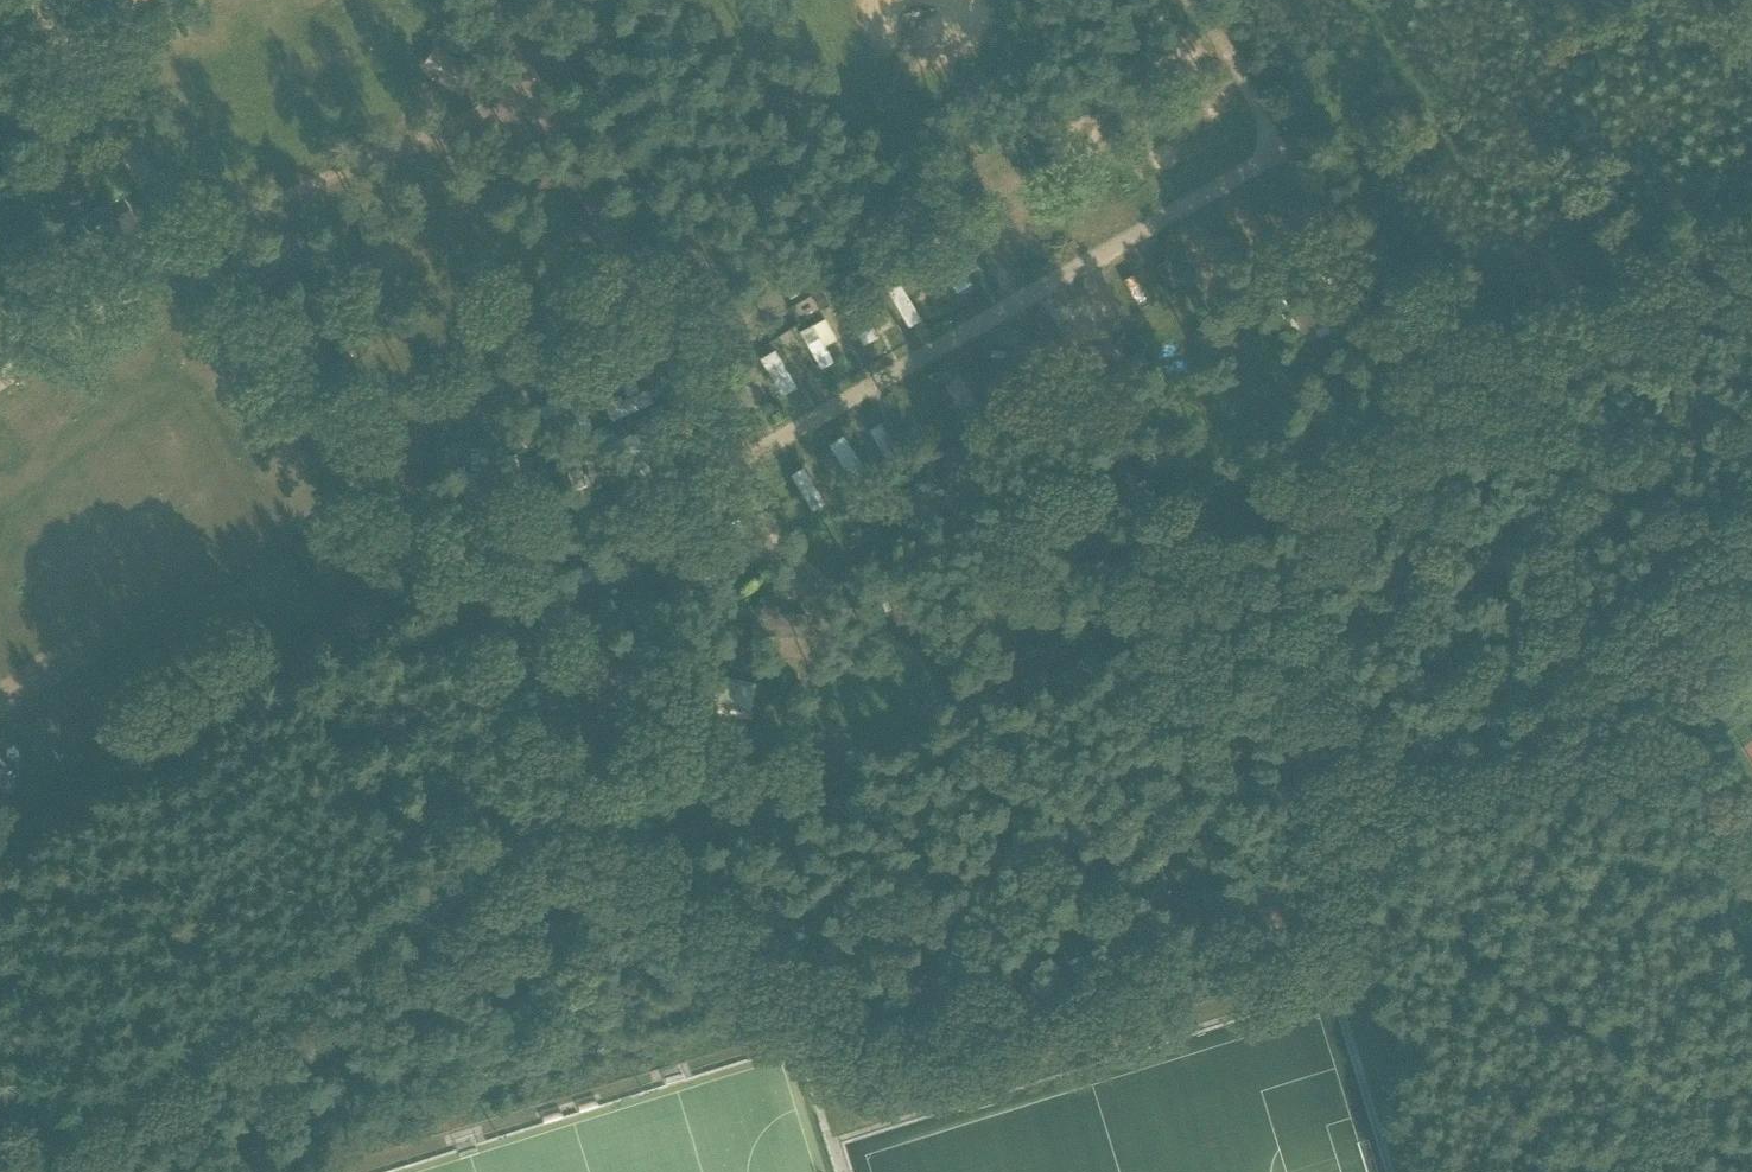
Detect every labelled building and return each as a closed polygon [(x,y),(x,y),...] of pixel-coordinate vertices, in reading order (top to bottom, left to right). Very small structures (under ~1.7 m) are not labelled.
[(329,1),(329,7),(356,9),(357,0),(320,0),(329,1)] [(30,31),(12,43),(19,55),(38,43),(30,31)] [(430,57),(424,66),(441,76),(438,81),(461,95),(474,75),(434,49),(430,56),(430,57)] [(29,62),(16,70),(23,81),(36,72),(29,62)] [(41,176),(52,212),(69,206),(68,203),(83,198),(85,203),(94,200),(92,194),(105,190),(95,158),(71,166),(70,161),(60,164),(62,169),(41,176)] [(0,181),(0,196),(12,192),(8,178),(0,181)] [(104,209),(87,220),(93,228),(110,217),(104,209)] [(931,209),(923,218),(934,229),(942,220),(931,209)] [(151,246),(129,213),(107,228),(128,260),(151,246)] [(23,228),(22,238),(43,241),(44,231),(23,228)] [(927,299),(956,287),(943,254),(914,266),(927,299)] [(1333,266),(1319,272),(1326,290),(1341,284),(1333,266)] [(865,277),(854,283),(859,294),(870,288),(865,277)] [(17,296),(4,305),(12,317),(25,307),(17,296)] [(824,297),(811,303),(815,314),(829,307),(824,297)] [(17,340),(0,315),(0,316),(0,352),(17,340)] [(692,332),(678,340),(685,353),(699,345),(692,332)] [(791,334),(774,343),(782,357),(799,348),(791,334)] [(1117,349),(1102,357),(1110,370),(1124,362),(1117,349)] [(753,364),(742,363),(739,379),(750,381),(753,364)] [(192,364),(179,368),(185,390),(198,386),(192,364)] [(499,425),(488,434),(499,449),(511,441),(499,425)] [(635,425),(626,428),(628,435),(637,432),(635,425)] [(523,430),(516,438),(527,448),(534,441),(523,430)] [(591,443),(594,457),(607,454),(604,440),(591,443)] [(827,456),(806,458),(811,503),(832,501),(827,456)] [(777,476),(793,510),(807,503),(790,469),(777,476)] [(553,482),(540,485),(542,497),(555,494),(553,482)] [(92,522),(106,516),(98,500),(85,506),(92,522)] [(596,564),(577,568),(580,581),(599,577),(596,564)] [(229,591),(236,608),(251,601),(244,585),(229,591)] [(750,636),(806,637),(807,615),(777,614),(777,607),(751,607),(750,636)] [(748,712),(754,684),(718,677),(713,705),(748,712)] [(59,723),(47,731),(56,744),(68,737),(59,723)] [(697,765),(691,769),(700,786),(706,782),(712,779),(703,762),(697,765)] [(719,788),(704,796),(710,808),(725,800),(719,788)] [(596,1099),(577,1105),(579,1109),(597,1103),(596,1099)] [(560,1110),(541,1115),(543,1120),(561,1114),(560,1110)]
